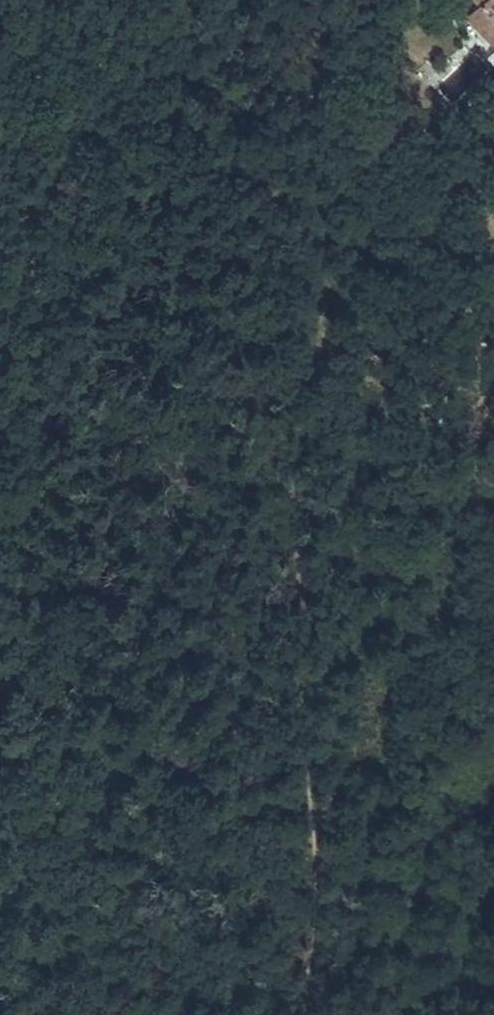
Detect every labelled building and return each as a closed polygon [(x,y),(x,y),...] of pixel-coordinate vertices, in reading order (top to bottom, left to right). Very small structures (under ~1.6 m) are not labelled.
[(466,2),(492,28),(493,26),(493,0),(468,0),(466,2)]
